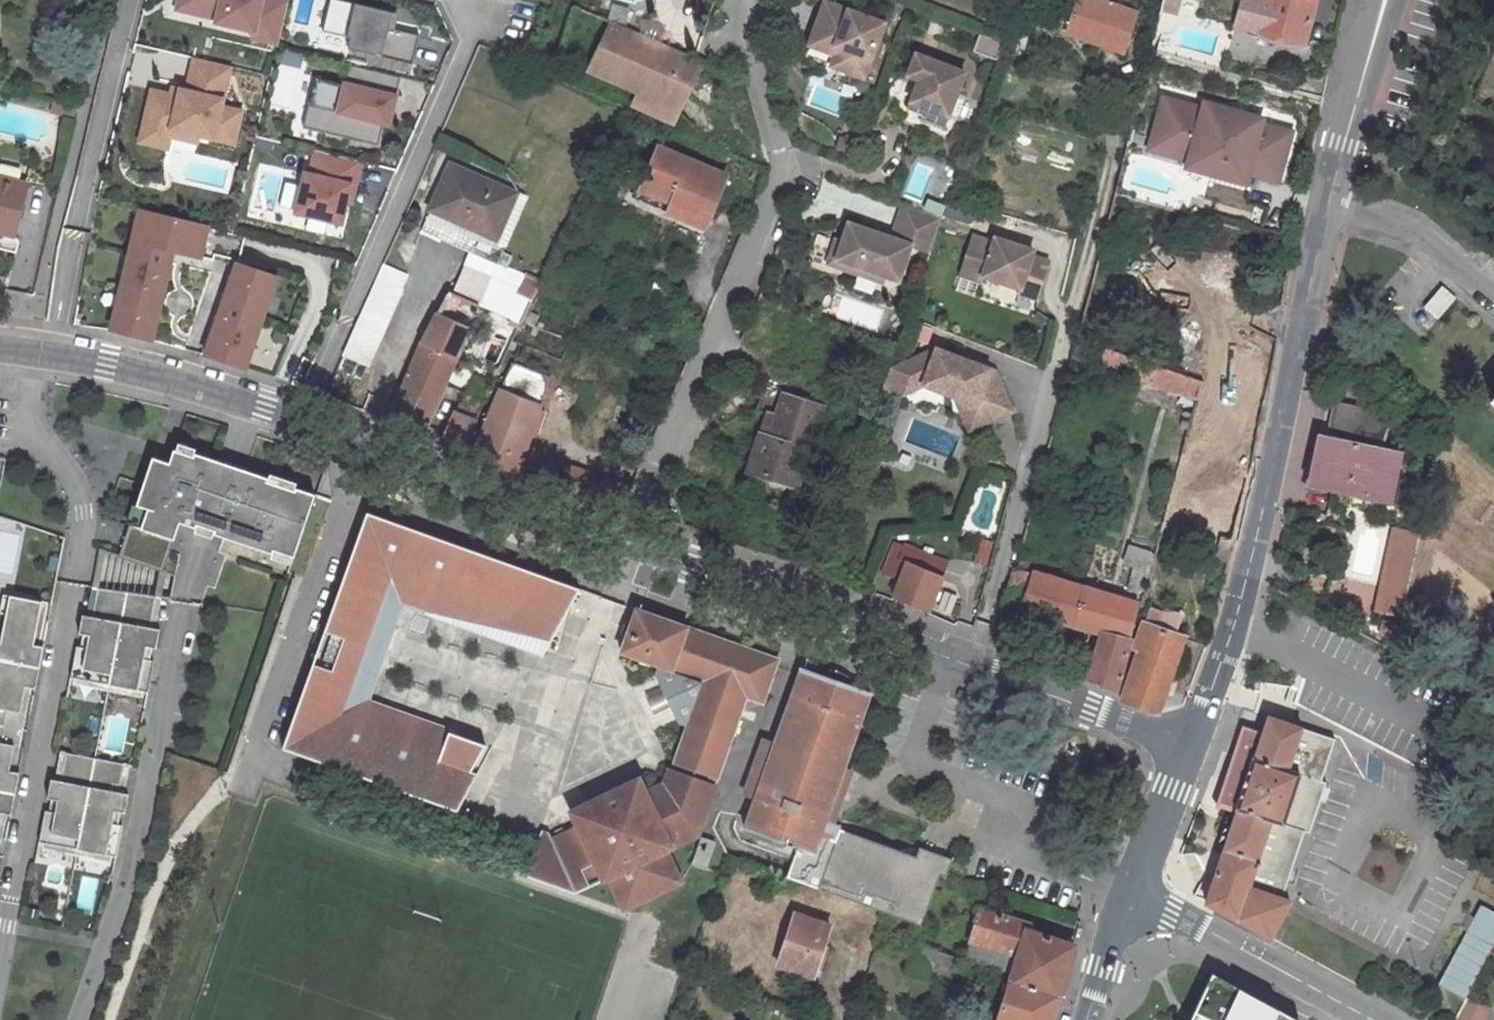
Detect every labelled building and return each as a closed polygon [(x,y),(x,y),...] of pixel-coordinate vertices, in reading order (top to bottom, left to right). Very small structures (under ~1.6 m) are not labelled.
[(175,10),(217,20),(216,23),(253,31),(251,39),(279,45),(289,0),(177,0),(175,10)] [(343,0),(331,0),(325,29),(353,35),(350,49),(414,64),(421,35),(396,29),(400,13),(343,0)] [(824,0),(810,36),(844,48),(837,67),(861,76),(882,22),(857,13),(847,9),(824,0)] [(1095,38),(1093,44),(1121,54),(1135,13),(1097,0),(1076,0),(1065,28),(1095,38)] [(1179,0),(1161,0),(1157,16),(1174,20),(1179,0)] [(1314,0),(1265,0),(1257,29),(1302,43),(1314,0)] [(849,4),(847,9),(857,13),(859,8),(849,4)] [(686,53),(618,24),(597,73),(642,93),(636,105),(659,115),(686,53)] [(1063,33),(1093,44),(1095,38),(1065,28),(1063,33)] [(829,64),(837,67),(844,48),(810,36),(808,43),(833,53),(829,64)] [(671,120),(698,59),(686,53),(659,115),(671,120)] [(963,72),(915,54),(907,75),(918,79),(908,108),(924,114),(927,108),(947,116),(963,72)] [(234,67),(194,58),(187,87),(172,84),(170,90),(150,85),(137,144),(171,152),(174,140),(201,146),(202,137),(238,145),(246,109),(228,105),(229,97),(228,96),(234,67)] [(403,77),(351,63),(345,85),(318,78),(307,124),(379,142),(384,125),(394,127),(402,94),(399,93),(403,77)] [(924,114),(908,108),(902,122),(919,128),(923,119),(924,114)] [(947,116),(927,108),(924,114),(923,119),(943,127),(947,116)] [(1205,116),(1193,159),(1207,163),(1220,120),(1205,116)] [(1207,163),(1250,175),(1262,133),(1220,120),(1207,163)] [(642,185),(688,205),(683,218),(704,227),(725,176),(658,147),(642,185)] [(366,161),(314,149),(310,169),(305,168),(295,215),(346,226),(351,205),(356,206),(366,161)] [(431,211),(495,241),(515,195),(450,165),(431,211)] [(16,227),(27,184),(0,178),(0,224),(16,227)] [(637,199),(683,218),(688,205),(642,185),(637,199)] [(941,217),(903,204),(892,238),(887,236),(875,233),(848,224),(842,243),(836,240),(828,264),(858,274),(860,268),(884,276),(886,270),(901,275),(910,245),(929,252),(941,217)] [(214,225),(139,207),(109,331),(156,343),(177,252),(206,259),(214,225)] [(14,236),(14,235),(16,227),(0,224),(0,232),(14,236)] [(982,279),(1018,289),(1017,294),(1036,300),(1046,263),(1027,257),(1029,251),(992,239),(991,245),(969,238),(969,240),(959,276),(981,283),(982,279)] [(496,263),(502,249),(493,245),(487,259),(496,263)] [(283,276),(238,261),(205,355),(250,370),(283,276)] [(451,295),(477,306),(488,279),(463,268),(451,295)] [(860,268),(858,274),(882,282),(884,276),(860,268)] [(886,270),(884,276),(899,280),(901,275),(886,270)] [(532,301),(540,284),(525,277),(517,293),(532,301)] [(382,330),(399,291),(375,280),(358,319),(382,330)] [(521,325),(532,301),(517,293),(506,318),(507,319),(521,325)] [(421,438),(422,435),(477,306),(451,295),(447,294),(422,344),(389,422),(421,438)] [(358,319),(343,354),(367,364),(382,330),(358,319)] [(507,319),(497,340),(511,346),(521,325),(507,319)] [(1071,357),(1136,378),(1140,361),(1092,344),(1076,338),(1071,357)] [(934,352),(891,372),(902,396),(921,387),(954,399),(974,407),(982,425),(1010,413),(993,374),(934,352)] [(1136,378),(1196,399),(1201,382),(1140,361),(1136,378)] [(511,362),(483,433),(473,429),(462,451),(515,472),(520,458),(540,399),(548,377),(511,362)] [(891,372),(887,373),(880,393),(895,399),(902,396),(891,372)] [(776,416),(768,439),(760,436),(749,471),(785,484),(797,450),(806,453),(820,408),(782,396),(776,416)] [(527,460),(547,402),(540,399),(520,458),(527,460)] [(974,407),(954,399),(968,432),(982,425),(974,407)] [(1325,438),(1320,437),(1309,485),(1388,503),(1398,454),(1381,450),(1388,432),(1395,421),(1384,411),(1333,400),(1325,438)] [(458,414),(476,422),(480,412),(462,404),(458,414)] [(1185,411),(1181,427),(1189,429),(1193,413),(1185,411)] [(454,413),(441,443),(462,451),(473,429),(476,422),(458,414),(454,413)] [(768,414),(760,436),(768,439),(776,416),(768,414)] [(295,557),(316,495),(297,488),(296,491),(268,481),(269,478),(238,468),(196,454),(195,457),(175,450),(171,463),(154,458),(138,505),(141,506),(134,526),(131,525),(120,557),(164,572),(181,522),(197,528),(198,524),(217,530),(215,534),(273,554),(274,550),(295,557)] [(795,487),(806,453),(797,450),(785,484),(795,487)] [(621,508),(631,485),(565,463),(556,486),(578,495),(621,508)] [(268,481),(296,491),(297,488),(299,484),(270,474),(269,478),(268,481)] [(138,505),(134,504),(127,524),(131,525),(134,526),(141,506),(138,505)] [(401,602),(531,634),(536,629),(551,638),(579,587),(366,510),(281,746),(455,809),(491,746),(368,700),(366,700),(368,696),(362,693),(382,646),(387,647),(390,639),(393,629),(390,628),(401,602)] [(197,528),(215,534),(217,530),(198,524),(197,528)] [(1420,536),(1393,531),(1376,612),(1403,617),(1420,536)] [(927,611),(945,563),(894,541),(881,573),(897,581),(891,595),(927,611)] [(1132,566),(1127,587),(1143,592),(1154,555),(1128,546),(1122,563),(1132,566)] [(1005,606),(1073,626),(1083,588),(1015,568),(1005,606)] [(157,598),(128,592),(99,587),(94,615),(84,613),(80,632),(85,633),(90,634),(88,647),(82,646),(78,645),(72,676),(149,691),(155,659),(151,659),(145,657),(148,645),(153,646),(158,647),(161,628),(151,626),(157,598)] [(1073,626),(1102,634),(1087,679),(1118,694),(1140,605),(1083,588),(1073,626)] [(39,669),(43,649),(33,647),(41,604),(3,596),(0,612),(0,613),(6,614),(1,643),(0,643),(0,662),(39,669)] [(393,629),(397,617),(543,653),(551,638),(536,629),(531,634),(401,602),(390,628),(393,629)] [(1139,650),(1123,697),(1122,701),(1156,713),(1158,706),(1182,639),(1172,635),(1179,616),(1165,611),(1164,614),(1149,609),(1135,648),(1139,650)] [(715,779),(744,696),(762,703),(777,658),(635,610),(623,657),(655,665),(652,672),(661,692),(668,706),(676,723),(686,727),(672,764),(715,779)] [(387,647),(382,646),(362,693),(368,696),(366,700),(368,700),(387,647)] [(39,669),(0,662),(0,727),(5,728),(8,712),(20,714),(25,688),(35,690),(39,669)] [(743,828),(797,848),(813,853),(815,845),(823,822),(869,691),(800,667),(743,828)] [(653,713),(668,706),(661,692),(646,698),(653,713)] [(8,712),(5,728),(17,730),(20,714),(8,712)] [(986,724),(970,719),(967,727),(983,732),(986,724)] [(1247,782),(1207,904),(1269,937),(1288,902),(1281,899),(1304,832),(1309,833),(1326,783),(1320,781),(1334,740),(1268,719),(1247,782)] [(15,795),(19,774),(9,772),(14,747),(1,744),(5,728),(0,727),(0,792),(15,795)] [(5,728),(1,744),(14,747),(17,730),(5,728)] [(78,850),(96,759),(67,754),(62,781),(52,779),(48,798),(53,799),(58,800),(55,813),(50,812),(45,811),(39,842),(78,850)] [(124,765),(96,759),(78,850),(117,857),(123,826),(118,825),(113,824),(115,811),(121,812),(125,813),(129,794),(119,792),(124,765)] [(610,803),(605,806),(599,809),(594,811),(587,812),(581,813),(575,813),(567,812),(574,827),(548,839),(545,833),(541,834),(525,878),(572,894),(606,878),(621,909),(678,881),(663,850),(696,836),(713,784),(667,768),(661,783),(641,794),(634,780),(627,783),(628,786),(625,791),(620,796),(616,800),(610,803)] [(627,783),(567,812),(575,813),(581,813),(587,812),(594,811),(599,809),(605,806),(610,803),(616,800),(620,796),(625,791),(628,786),(627,783)] [(15,795),(0,792),(0,818),(1,814),(11,815),(15,795)] [(831,851),(839,828),(823,822),(815,845),(831,851)] [(813,853),(797,848),(786,877),(920,925),(938,874),(945,877),(952,859),(917,847),(914,856),(897,849),(839,828),(831,851),(815,845),(813,853)] [(706,869),(714,843),(699,837),(691,863),(706,869)] [(918,844),(901,838),(897,849),(914,856),(917,847),(918,844)] [(1478,905),(1437,985),(1463,999),(1493,939),(1493,914),(1478,905)] [(1011,974),(997,1019),(1049,1019),(1072,946),(1026,931),(1029,925),(979,909),(964,958),(1011,974)] [(776,965),(812,977),(829,925),(794,912),(776,965)] [(909,970),(949,985),(958,959),(918,945),(909,970)] [(1278,1010),(1264,1002),(1260,1010),(1244,1003),(1239,1000),(1243,991),(1212,974),(1193,1015),(1200,1018),(1199,1019),(1297,1019),(1278,1010)] [(1264,1002),(1248,994),(1244,1003),(1260,1010),(1264,1002)] [(1460,1019),(1487,1019),(1491,1006),(1466,999),(1460,1019)]
